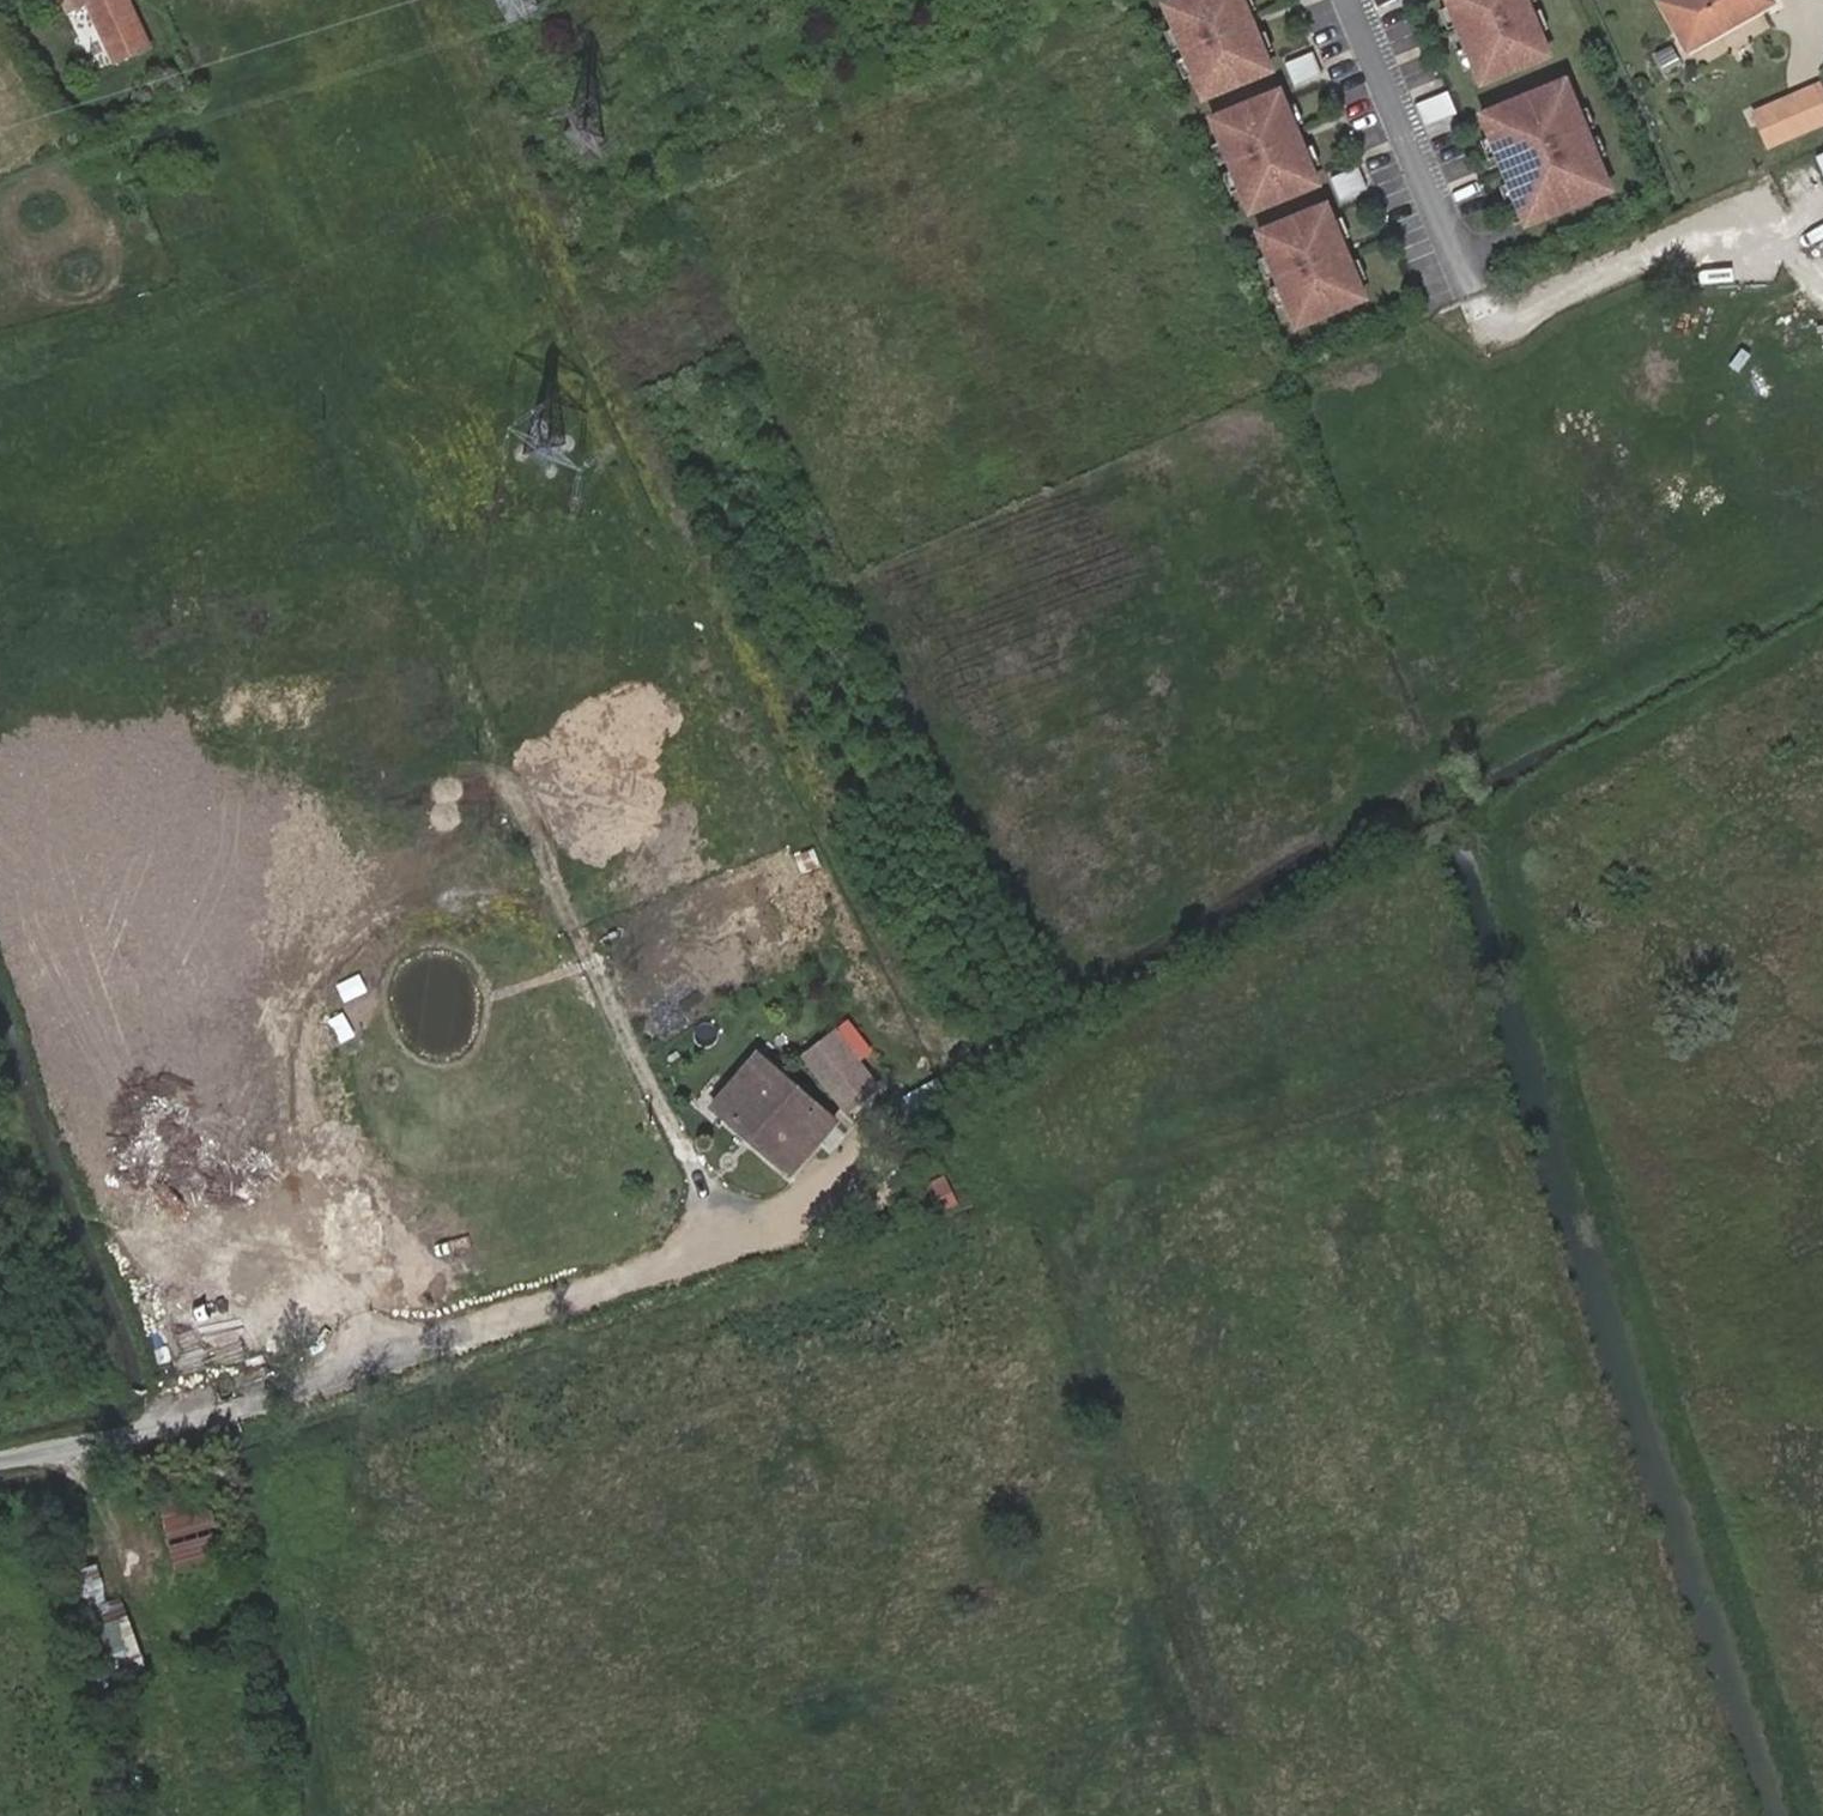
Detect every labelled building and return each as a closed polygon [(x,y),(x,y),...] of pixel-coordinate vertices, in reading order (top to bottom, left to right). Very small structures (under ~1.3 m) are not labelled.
[(149,51),(126,0),(86,0),(115,67),(149,51)] [(1269,38),(1224,57),(1217,42),(1262,23),(1253,0),(1208,0),(1179,13),(1218,105),(1285,77),(1269,38)] [(1402,0),(1379,0),(1386,14),(1404,5),(1402,0)] [(1532,0),(1453,0),(1467,33),(1512,14),(1518,29),(1473,48),(1489,87),(1557,59),(1532,0)] [(1665,0),(1687,42),(1703,34),(1707,42),(1757,18),(1752,10),(1770,0),(1666,0),(1665,0)] [(1473,48),(1518,29),(1512,14),(1467,33),(1473,48)] [(1269,38),(1262,23),(1217,42),(1224,57),(1269,38)] [(1338,80),(1329,58),(1301,70),(1311,91),(1338,80)] [(1537,227),(1619,192),(1573,84),(1492,118),(1511,164),(1563,142),(1569,158),(1518,180),(1537,227)] [(1468,116),(1458,95),(1426,109),(1435,130),(1468,116)] [(1310,136),(1294,97),(1227,126),(1266,219),(1333,190),(1317,151),(1272,171),(1266,155),(1310,136)] [(1272,171),(1317,151),(1310,136),(1266,155),(1272,171)] [(1518,180),(1569,158),(1563,142),(1511,164),(1518,180)] [(1811,152),(1821,182),(1822,181),(1822,149),(1811,152)] [(1385,194),(1375,172),(1348,184),(1357,205),(1385,194)] [(1382,303),(1365,265),(1320,284),(1314,268),(1359,249),(1342,211),(1275,239),(1314,332),(1382,303)] [(1320,284),(1365,265),(1359,249),(1314,268),(1320,284)] [(844,1121),(760,1046),(712,1100),(797,1175),(844,1121)] [(921,1184),(935,1213),(954,1204),(941,1175),(921,1184)] [(168,1542),(210,1525),(184,1461),(141,1478),(168,1542)] [(209,1536),(161,1542),(164,1566),(212,1559),(209,1536)] [(104,1679),(139,1667),(116,1596),(103,1600),(91,1563),(68,1571),(104,1679)]
